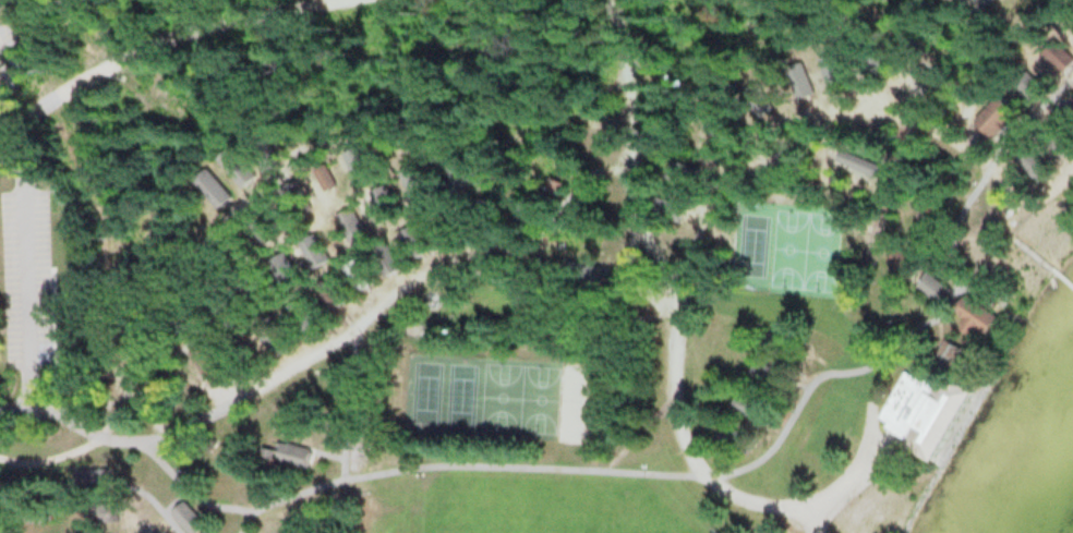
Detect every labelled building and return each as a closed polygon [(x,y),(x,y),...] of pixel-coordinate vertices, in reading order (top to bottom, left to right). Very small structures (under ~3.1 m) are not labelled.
[(1033,104),(1047,93),(1028,71),(1015,81),(1033,104)] [(994,140),(1017,116),(999,98),(976,121),(994,140)] [(254,147),(260,164),(270,161),(265,144),(254,147)] [(217,160),(242,189),(254,178),(230,149),(217,160)] [(425,195),(418,166),(400,170),(408,200),(425,195)] [(231,200),(209,168),(193,179),(215,211),(231,200)] [(542,194),(554,200),(561,185),(548,179),(542,194)] [(400,217),(387,185),(369,192),(382,224),(400,217)] [(293,216),(307,211),(297,186),(284,191),(293,216)] [(676,223),(681,208),(653,198),(648,214),(676,223)] [(351,247),(367,238),(352,207),(335,216),(351,247)] [(243,220),(265,245),(278,234),(256,209),(243,220)] [(411,259),(427,251),(414,225),(398,233),(411,259)] [(298,243),(313,271),(330,261),(315,234),(298,243)] [(385,278),(401,268),(386,243),(370,252),(385,278)] [(298,281),(285,254),(269,261),(282,289),(298,281)] [(917,264),(905,256),(897,270),(909,277),(917,264)] [(342,268),(355,291),(370,283),(357,260),(342,268)] [(917,288),(945,306),(956,290),(928,271),(917,288)] [(335,302),(323,283),(315,288),(326,307),(335,302)] [(978,341),(998,317),(970,294),(956,311),(968,321),(962,327),(978,341)] [(284,311),(303,333),(316,322),(297,300),(284,311)] [(927,461),(972,390),(949,376),(962,349),(947,340),(924,378),(906,370),(880,417),(888,422),(884,428),(906,440),(903,447),(927,461)] [(277,463),(308,470),(312,450),(281,443),(277,463)] [(184,502),(171,515),(188,532),(196,532),(205,525),(184,502)]
